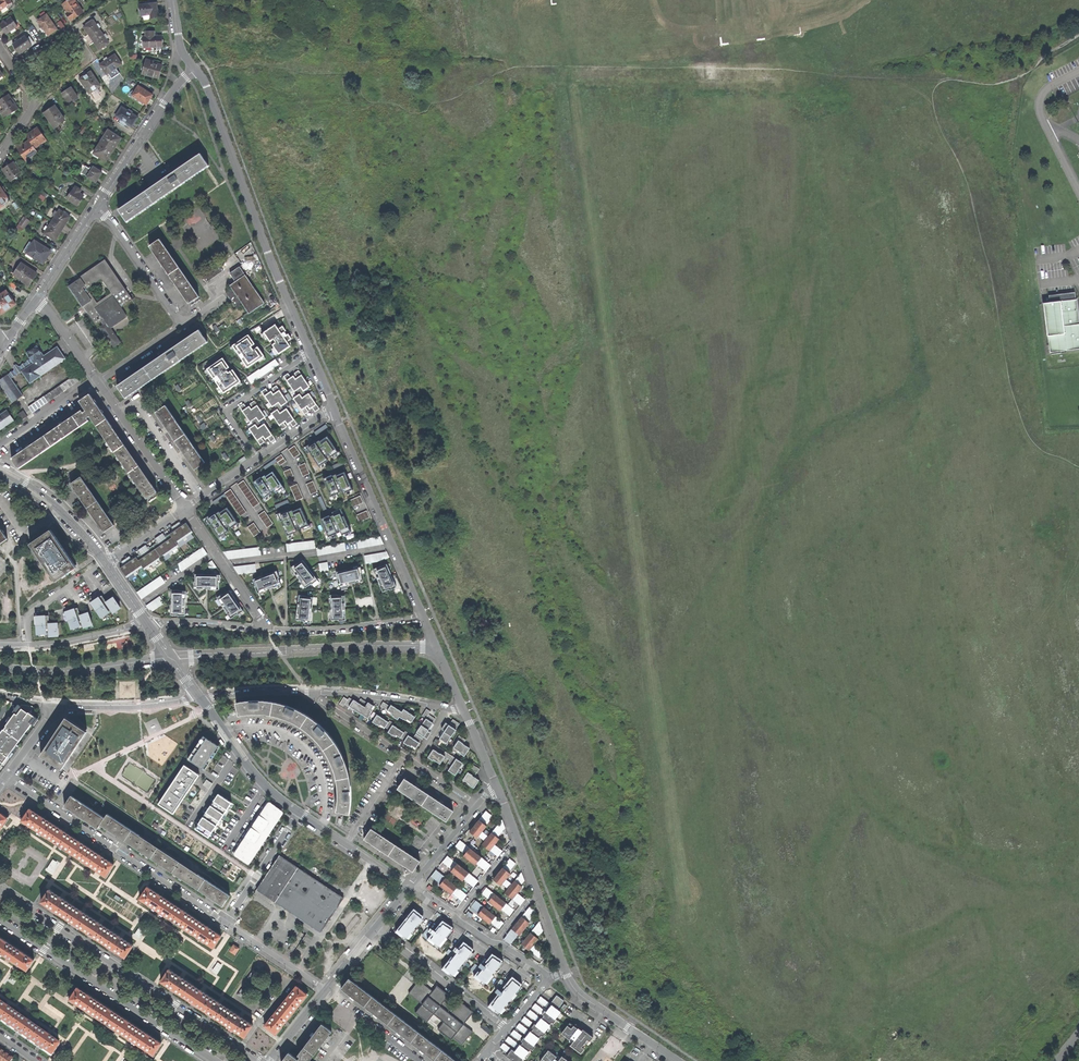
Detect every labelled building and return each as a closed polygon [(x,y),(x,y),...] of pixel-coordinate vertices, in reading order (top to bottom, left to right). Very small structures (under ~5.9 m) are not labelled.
[(10,0),(0,0),(0,10),(2,13),(9,8),(8,7),(13,4),(10,0)] [(83,11),(75,0),(68,0),(63,4),(68,12),(66,13),(70,20),(74,17),(83,11)] [(156,2),(140,4),(141,14),(150,12),(151,17),(158,16),(157,9),(156,2)] [(38,20),(48,35),(53,32),(57,29),(47,14),(38,20)] [(0,24),(0,25),(3,29),(6,34),(10,31),(11,33),(20,27),(19,24),(17,25),(11,16),(0,24)] [(87,32),(91,38),(101,31),(94,20),(84,27),(87,32)] [(99,49),(109,42),(101,31),(91,38),(96,44),(99,49)] [(144,36),(144,47),(162,46),(162,40),(162,35),(155,35),(154,31),(146,32),(146,36),(144,36)] [(16,41),(13,44),(16,49),(19,54),(33,44),(30,39),(31,38),(30,36),(27,38),(25,35),(20,39),(19,39),(16,41)] [(107,75),(109,73),(112,78),(120,73),(117,68),(122,64),(115,54),(103,62),(100,65),(107,75)] [(160,62),(153,60),(153,61),(146,59),(144,70),(148,71),(147,74),(159,78),(160,72),(162,65),(159,64),(160,62)] [(80,79),(90,93),(101,86),(91,71),(85,76),(80,79)] [(153,95),(139,86),(132,95),(146,104),(150,99),(153,95)] [(63,93),(69,103),(78,97),(72,87),(66,91),(63,93)] [(0,99),(0,104),(3,109),(0,111),(4,116),(7,114),(8,115),(18,109),(15,104),(15,103),(13,101),(12,99),(11,98),(8,94),(0,99)] [(45,113),(54,127),(64,120),(55,106),(49,110),(45,113)] [(127,110),(122,106),(116,116),(121,119),(119,123),(124,126),(126,123),(132,126),(134,123),(135,121),(134,121),(137,116),(133,114),(132,113),(128,110),(127,110)] [(26,136),(29,140),(35,148),(46,140),(37,128),(32,132),(26,136)] [(121,138),(109,130),(101,141),(113,149),(118,143),(121,138)] [(16,146),(26,160),(38,152),(35,148),(29,140),(24,144),(22,141),(19,144),(16,146)] [(110,155),(113,149),(101,141),(96,149),(93,147),(89,154),(98,158),(98,156),(106,161),(110,155)] [(127,221),(209,165),(202,155),(175,174),(174,171),(170,174),(167,176),(168,178),(126,207),(124,205),(119,209),(127,221)] [(3,169),(10,180),(21,173),(13,162),(8,166),(3,169)] [(96,168),(93,167),(92,170),(85,165),(81,172),(96,182),(99,177),(102,172),(98,170),(99,169),(96,168)] [(81,189),(76,186),(74,189),(73,188),(67,198),(77,205),(81,200),(84,195),(79,192),(81,189)] [(70,216),(59,209),(58,212),(55,210),(53,214),(55,216),(52,221),(63,228),(67,222),(70,216)] [(25,228),(28,223),(21,219),(18,224),(25,228)] [(58,235),(63,228),(52,221),(49,226),(46,225),(44,228),(46,230),(44,232),(55,240),(58,235)] [(159,260),(168,274),(179,267),(159,239),(149,246),(159,260)] [(47,257),(51,251),(35,240),(33,243),(30,241),(22,253),(33,260),(35,258),(43,263),(47,257)] [(102,320),(104,324),(100,327),(101,328),(102,327),(114,345),(120,341),(109,326),(125,315),(126,316),(127,316),(121,307),(133,299),(125,287),(124,288),(111,268),(111,267),(105,259),(80,276),(79,277),(79,278),(78,278),(77,279),(76,278),(69,284),(70,286),(69,286),(82,305),(84,304),(87,309),(89,312),(96,324),(102,320)] [(37,273),(21,263),(18,268),(13,271),(12,273),(23,280),(22,281),(29,286),(33,279),(37,273)] [(201,276),(205,282),(224,269),(219,263),(201,276)] [(230,272),(235,280),(245,274),(239,266),(230,272)] [(188,303),(198,296),(179,267),(168,274),(179,289),(188,303)] [(249,272),(255,281),(261,277),(255,268),(249,272)] [(235,280),(229,284),(232,288),(226,292),(236,307),(242,303),(247,311),(242,315),(243,317),(264,302),(245,274),(235,280)] [(269,281),(262,284),(265,291),(272,287),(269,281)] [(4,291),(4,292),(0,295),(0,311),(2,313),(15,304),(12,299),(12,298),(6,289),(4,291)] [(1078,349),(1078,324),(1077,324),(1074,300),(1041,304),(1048,353),(1078,349)] [(281,329),(278,325),(266,333),(272,341),(275,339),(277,341),(279,344),(276,346),(281,354),(292,347),(289,342),(293,339),(290,334),(286,336),(284,333),(287,331),(284,327),(281,329)] [(200,331),(173,349),(180,360),(207,341),(200,331)] [(251,335),(235,346),(250,368),(267,356),(260,348),(257,350),(255,348),(254,346),(257,344),(251,335)] [(26,353),(31,360),(33,363),(21,372),(30,384),(66,359),(57,347),(44,356),(37,346),(26,353)] [(169,352),(145,369),(152,379),(180,360),(173,349),(169,352)] [(230,367),(224,358),(208,369),(215,378),(217,377),(220,382),(217,384),(223,394),(242,381),(235,372),(232,374),(230,371),(228,368),(230,367)] [(21,372),(33,363),(31,360),(17,369),(14,371),(9,375),(8,374),(0,380),(0,385),(12,402),(23,395),(11,378),(21,372)] [(252,384),(280,365),(276,360),(261,370),(260,369),(248,378),(252,384)] [(125,398),(152,379),(145,369),(123,384),(122,382),(117,386),(125,398)] [(287,375),(285,376),(295,392),(297,390),(301,387),(304,392),(310,388),(299,371),(295,374),(298,378),(297,378),(296,379),(294,376),(292,378),(289,374),(287,375)] [(266,391),(263,393),(273,408),(276,406),(279,404),(281,407),(285,405),(289,402),(278,385),(273,388),(271,389),(272,391),(270,392),(268,390),(266,391)] [(300,395),(294,399),(305,415),(307,414),(309,413),(306,408),(309,406),(311,409),(312,409),(313,408),(316,412),(320,409),(310,394),(307,396),(304,392),(301,387),(297,390),(300,395)] [(59,426),(44,436),(52,447),(89,421),(87,419),(90,418),(146,499),(156,491),(152,486),(151,487),(130,457),(109,426),(111,425),(98,407),(90,394),(79,401),(85,411),(83,413),(81,410),(62,423),(61,422),(59,423),(58,424),(59,426)] [(242,406),(241,407),(252,423),(254,422),(259,418),(261,422),(267,418),(255,401),(251,404),(254,409),(253,410),(252,410),(250,407),(246,409),(244,405),(242,406)] [(287,408),(285,405),(281,407),(279,404),(276,406),(278,409),(272,413),(283,430),(286,427),(292,424),(294,427),(296,426),(299,423),(288,407),(287,408)] [(167,430),(175,441),(185,434),(166,405),(155,413),(167,430)] [(14,420),(6,410),(0,414),(0,430),(4,427),(14,420)] [(263,426),(261,422),(259,418),(254,422),(256,425),(250,429),(260,445),(262,443),(265,442),(263,438),(265,437),(267,440),(268,440),(269,439),(271,442),(275,439),(265,424),(263,426)] [(315,432),(318,436),(329,428),(327,425),(315,432)] [(194,470),(204,463),(185,434),(175,441),(184,455),(194,470)] [(11,458),(19,469),(52,447),(44,436),(26,448),(25,447),(23,448),(22,449),(23,450),(11,458)] [(330,438),(324,443),(335,458),(341,454),(330,438)] [(313,445),(309,448),(321,465),(329,460),(316,443),(313,445)] [(295,446),(289,450),(292,454),(298,450),(295,446)] [(301,454),(298,450),(292,454),(295,458),(301,454)] [(274,474),(269,478),(277,490),(283,486),(274,474)] [(346,475),(340,477),(347,493),(353,491),(346,475)] [(330,478),(326,480),(334,497),(342,493),(334,476),(330,478)] [(78,495),(86,508),(97,500),(81,477),(70,484),(78,495)] [(262,479),(256,483),(266,498),(272,493),(264,482),(262,479)] [(245,481),(239,485),(241,489),(247,485),(245,481)] [(232,490),(225,494),(228,498),(234,494),(232,490)] [(103,532),(113,525),(97,500),(86,508),(95,520),(103,532)] [(229,508),(222,513),(232,528),(239,523),(229,508)] [(310,527),(303,509),(297,511),(304,529),(310,527)] [(343,510),(335,513),(344,536),(352,533),(343,510)] [(287,511),(280,514),(289,536),(296,533),(289,515),(287,511)] [(214,514),(205,520),(218,539),(228,533),(216,517),(214,514)] [(333,520),(331,517),(324,520),(330,536),(338,533),(333,520)] [(124,561),(121,563),(124,566),(121,568),(126,575),(143,564),(146,567),(176,547),(174,544),(191,533),(184,522),(181,524),(180,523),(177,524),(173,527),(161,535),(157,537),(144,546),(140,549),(136,551),(140,556),(134,560),(131,556),(128,558),(124,561)] [(53,531),(32,545),(58,583),(79,568),(65,549),(53,531)] [(358,541),(359,549),(385,544),(381,536),(358,541)] [(287,545),(288,552),(317,549),(316,541),(287,545)] [(317,548),(319,556),(347,551),(346,543),(317,548)] [(202,547),(176,564),(180,571),(207,554),(202,547)] [(262,556),(261,548),(224,552),(229,560),(262,556)] [(388,552),(365,556),(366,564),(380,562),(390,558),(388,552)] [(303,561),(292,569),(299,579),(305,587),(317,578),(303,561)] [(321,572),(329,571),(328,563),(319,564),(321,572)] [(386,564),(373,570),(378,581),(382,592),(388,589),(389,590),(396,586),(386,564)] [(257,573),(256,565),(234,568),(239,575),(257,573)] [(352,583),(362,580),(360,574),(361,574),(359,567),(335,572),(339,586),(352,583)] [(275,572),(254,580),(258,592),(270,588),(280,584),(275,572)] [(220,577),(196,576),(196,588),(207,589),(220,589),(220,577)] [(142,587),(146,594),(165,584),(161,577),(142,587)] [(186,593),(170,593),(170,616),(186,616),(186,604),(186,593)] [(228,593),(217,601),(223,609),(230,618),(241,611),(228,593)] [(331,620),(345,619),(344,606),(344,595),(337,595),(330,595),(331,620)] [(160,596),(146,604),(150,611),(164,603),(160,596)] [(314,598),(299,596),(298,608),(297,619),(312,620),(314,598)] [(91,603),(102,618),(110,612),(100,597),(95,600),(91,603)] [(106,602),(113,613),(122,608),(114,597),(106,602)] [(66,612),(72,629),(81,626),(75,609),(70,610),(66,612)] [(90,613),(80,616),(84,628),(94,625),(90,613)] [(36,616),(38,635),(47,634),(46,615),(41,616),(36,616)] [(49,624),(50,637),(60,636),(59,623),(49,624)] [(348,700),(344,697),(340,704),(344,707),(345,705),(349,707),(348,709),(352,712),(359,717),(361,714),(372,721),(373,719),(375,716),(371,713),(373,710),(375,707),(368,702),(368,703),(361,699),(358,703),(350,697),(348,700)] [(262,713),(270,714),(273,702),(264,700),(255,700),(245,701),(235,702),(238,715),(245,714),(253,713),(262,713)] [(294,723),(300,727),(307,715),(300,710),(291,707),(282,704),(273,702),(270,714),(278,716),(286,719),(294,723)] [(383,702),(381,706),(388,711),(388,712),(392,714),(399,719),(401,716),(405,719),(412,723),(416,717),(405,710),(403,712),(392,705),(391,707),(383,702)] [(0,709),(0,716),(2,718),(8,707),(3,704),(0,709)] [(1,764),(36,719),(19,706),(0,731),(0,763),(1,764)] [(437,716),(427,709),(422,716),(426,719),(417,732),(424,737),(428,740),(433,733),(430,731),(433,727),(435,724),(434,723),(436,719),(435,718),(437,716)] [(317,742),(323,749),(334,741),(329,735),(322,727),(315,721),(307,715),(300,727),(306,731),(312,736),(317,742)] [(389,723),(377,715),(373,721),(385,729),(385,728),(386,727),(390,730),(393,725),(394,724),(390,721),(389,723)] [(54,738),(42,755),(63,769),(88,732),(67,718),(54,738)] [(460,724),(453,720),(450,725),(447,723),(445,726),(442,730),(444,731),(439,739),(448,744),(453,737),(454,738),(459,730),(457,729),(460,724)] [(404,732),(393,725),(390,730),(388,732),(400,740),(401,739),(402,738),(405,740),(409,735),(409,734),(405,731),(404,732)] [(413,738),(409,735),(405,740),(405,741),(404,741),(417,750),(422,743),(420,743),(424,737),(417,732),(413,738)] [(189,760),(189,761),(203,771),(204,770),(203,769),(219,745),(220,746),(220,745),(206,735),(205,736),(206,737),(190,760),(189,760)] [(466,741),(459,736),(456,740),(458,741),(453,748),(466,757),(471,749),(467,746),(464,744),(466,741)] [(333,771),(336,779),(348,776),(346,767),(342,758),(339,750),(334,741),(323,749),(327,756),(331,764),(333,771)] [(464,763),(445,752),(443,755),(434,749),(429,757),(442,765),(443,763),(444,762),(451,766),(448,771),(457,776),(460,770),(464,763)] [(480,769),(471,764),(462,780),(470,785),(469,786),(475,790),(481,781),(477,779),(475,777),(480,769)] [(173,813),(199,775),(185,765),(158,804),(173,813)] [(335,811),(348,814),(349,805),(350,794),(349,786),(348,776),(336,779),(337,787),(337,795),(336,802),(335,811)] [(396,789),(420,805),(427,795),(417,788),(418,786),(417,785),(415,783),(414,785),(403,778),(396,789)] [(218,792),(193,829),(208,839),(233,802),(218,792)] [(97,828),(100,824),(105,817),(71,795),(64,805),(81,817),(97,828)] [(420,805),(444,822),(452,811),(441,804),(442,802),(440,801),(439,800),(438,802),(427,795),(420,805)] [(231,852),(248,864),(284,811),(267,799),(243,834),(231,852)] [(29,809),(22,821),(106,876),(113,865),(103,858),(103,857),(101,856),(99,854),(99,855),(81,844),(82,843),(80,842),(78,841),(63,831),(63,830),(61,829),(60,828),(59,829),(44,819),(45,818),(42,817),(41,816),(41,817),(29,809)] [(490,850),(498,856),(500,854),(503,851),(495,844),(499,839),(497,837),(502,831),(505,827),(502,819),(488,836),(482,831),(487,826),(485,824),(492,815),(486,811),(483,814),(469,831),(477,837),(479,836),(482,838),(485,841),(482,844),(490,850)] [(212,899),(222,906),(227,899),(229,895),(199,875),(198,877),(136,836),(138,834),(107,813),(105,817),(100,824),(107,829),(162,865),(212,899)] [(390,856),(397,845),(372,828),(365,839),(377,847),(390,856)] [(488,868),(491,865),(460,840),(458,842),(455,846),(465,854),(463,855),(475,865),(477,863),(486,871),(488,868)] [(420,861),(397,845),(390,856),(401,863),(413,871),(420,861)] [(381,852),(379,855),(399,870),(402,867),(381,852)] [(281,906),(320,932),(342,898),(335,893),(336,891),(325,883),(324,885),(279,855),(275,861),(270,868),(264,879),(256,890),(265,896),(281,906)] [(476,884),(478,880),(448,855),(445,858),(443,861),(452,869),(451,871),(463,880),(464,879),(473,886),(476,884)] [(505,893),(520,905),(523,902),(525,899),(517,893),(522,887),(520,885),(522,883),(524,880),(521,872),(512,884),(506,879),(510,873),(508,872),(515,863),(510,858),(505,864),(493,879),(501,885),(502,883),(505,885),(508,888),(505,893)] [(464,898),(467,895),(436,869),(431,876),(434,878),(441,883),(439,885),(451,894),(453,893),(462,901),(464,898)] [(139,899),(214,948),(221,937),(212,930),(212,929),(210,928),(208,927),(208,928),(187,914),(187,913),(185,912),(184,911),(184,912),(162,898),(163,897),(161,896),(159,894),(158,895),(147,887),(139,899)] [(501,909),(509,915),(511,913),(514,909),(487,887),(484,890),(481,893),(490,900),(488,901),(500,911),(501,909)] [(114,950),(125,958),(133,946),(123,940),(123,939),(120,937),(120,938),(102,926),(103,925),(99,923),(98,923),(84,914),(84,913),(81,911),(80,911),(63,900),(64,899),(60,897),(60,898),(49,891),(41,902),(52,909),(52,910),(53,911),(55,912),(55,911),(73,923),(73,924),(74,925),(76,926),(76,925),(91,935),(91,936),(91,937),(93,937),(112,949),(111,950),(112,950),(114,951),(114,950)] [(501,925),(504,922),(476,900),(473,903),(471,906),(479,913),(477,914),(489,924),(491,922),(499,928),(501,925)] [(518,934),(519,935),(529,923),(528,921),(536,912),(533,909),(530,906),(503,939),(507,942),(510,944),(518,934)] [(427,918),(415,909),(405,921),(397,931),(408,940),(427,918)] [(450,925),(446,921),(436,933),(429,927),(422,936),(439,949),(456,929),(450,925)] [(539,957),(543,952),(534,944),(538,939),(537,937),(543,930),(541,926),(539,921),(521,944),(529,950),(534,953),(539,957)] [(33,959),(25,953),(25,952),(24,951),(22,950),(22,951),(5,940),(6,940),(4,938),(2,937),(1,938),(0,937),(0,952),(27,969),(33,959)] [(467,940),(447,969),(455,975),(477,948),(471,944),(467,940)] [(239,949),(234,945),(230,952),(235,955),(239,949)] [(489,964),(487,967),(492,970),(494,971),(503,960),(497,957),(492,953),(486,961),(489,964)] [(471,969),(476,973),(478,970),(480,968),(475,964),(471,969)] [(476,973),(474,976),(480,981),(482,979),(487,983),(494,975),(492,973),(491,972),(492,970),(487,967),(482,973),(478,970),(476,973)] [(246,987),(250,989),(257,978),(253,976),(256,971),(253,969),(243,985),(242,987),(245,988),(246,987)] [(168,970),(161,981),(171,988),(171,989),(172,990),(173,991),(174,990),(192,1002),(192,1003),(193,1004),(195,1005),(195,1004),(209,1014),(210,1015),(211,1016),(212,1015),(230,1027),(229,1028),(230,1029),(232,1029),(244,1037),(252,1025),(241,1019),(242,1017),(239,1015),(238,1016),(221,1005),(221,1004),(218,1001),(217,1002),(204,993),(204,992),(201,990),(200,991),(182,979),(183,978),(179,976),(179,977),(168,970)] [(506,984),(503,987),(507,990),(502,996),(498,994),(488,1006),(495,1011),(497,1009),(501,1013),(505,1008),(504,1006),(511,997),(513,998),(517,994),(515,992),(522,984),(517,980),(512,976),(506,984)] [(348,977),(340,988),(352,997),(376,1016),(400,1034),(423,1052),(435,1060),(457,1060),(348,977)] [(501,990),(503,987),(506,984),(501,979),(496,985),(501,990)] [(265,1026),(275,1035),(284,1023),(285,1024),(285,1023),(286,1021),(297,1007),(297,1008),(298,1006),(299,1005),(307,995),(296,986),(289,996),(288,995),(285,998),(286,999),(276,1011),(275,1011),(272,1015),(273,1015),(265,1026)] [(423,1004),(433,991),(427,986),(425,988),(424,987),(423,989),(422,988),(420,990),(419,992),(417,992),(415,993),(412,996),(423,1004)] [(76,987),(68,998),(153,1055),(160,1044),(151,1037),(151,1036),(149,1035),(148,1034),(147,1034),(130,1023),(130,1022),(128,1021),(126,1019),(126,1020),(112,1011),(112,1010),(110,1009),(108,1007),(108,1008),(90,997),(91,996),(89,994),(87,993),(86,994),(76,987)] [(532,1050),(535,1046),(534,1045),(541,1035),(543,1036),(546,1032),(545,1031),(552,1022),(553,1023),(556,1019),(555,1018),(560,1012),(557,1009),(564,1000),(557,995),(550,1003),(552,1004),(553,1005),(550,1009),(549,1008),(546,1011),(544,1014),(542,1013),(539,1017),(540,1018),(539,1020),(536,1024),(533,1028),(532,1026),(529,1030),(530,1031),(531,1032),(528,1035),(527,1034),(525,1037),(524,1038),(525,1038),(523,1041),(521,1040),(518,1044),(519,1045),(520,1045),(518,1048),(517,1047),(514,1051),(503,1043),(500,1046),(509,1053),(510,1054),(507,1057),(510,1059),(513,1060),(521,1060),(531,1049),(532,1050)] [(545,1005),(548,1002),(540,996),(537,1000),(545,1005)] [(461,1043),(464,1040),(465,1041),(466,1039),(464,1037),(465,1036),(466,1035),(469,1034),(471,1034),(472,1032),(470,1030),(470,1029),(469,1028),(468,1029),(467,1028),(467,1027),(466,1026),(465,1026),(463,1025),(463,1024),(473,1012),(460,1002),(455,1009),(444,1000),(434,1013),(444,1022),(438,1029),(451,1039),(453,1037),(461,1043)] [(49,1056),(58,1044),(47,1037),(48,1036),(43,1033),(43,1034),(27,1022),(23,1019),(6,1008),(7,1007),(3,1005),(3,1006),(0,1003),(0,1021),(15,1031),(15,1032),(16,1033),(18,1034),(36,1046),(35,1047),(37,1048),(39,1049),(39,1048),(49,1056)] [(539,1012),(542,1009),(535,1003),(532,1007),(539,1012)] [(534,1019),(537,1015),(530,1009),(527,1013),(534,1019)] [(529,1026),(532,1022),(524,1016),(521,1020),(529,1026)] [(305,1060),(307,1060),(332,1030),(322,1022),(314,1032),(312,1031),(311,1033),(310,1035),(311,1036),(297,1054),(300,1056),(298,1058),(289,1051),(281,1060),(304,1060),(305,1060)] [(584,1048),(582,1047),(587,1039),(590,1041),(593,1037),(582,1029),(581,1031),(579,1030),(569,1022),(561,1033),(569,1039),(568,1040),(572,1043),(570,1045),(581,1053),(584,1048)] [(524,1032),(527,1029),(519,1023),(516,1027),(524,1032)] [(480,1027),(490,1034),(492,1031),(482,1024),(480,1027)] [(518,1039),(521,1035),(514,1030),(511,1033),(518,1039)] [(513,1046),(516,1042),(508,1036),(505,1040),(513,1046)] [(562,1056),(560,1058),(557,1055),(556,1056),(548,1050),(539,1060),(540,1060),(569,1060),(562,1056)] [(4,1052),(0,1058),(0,1060),(12,1060),(13,1059),(10,1057),(4,1052)]
